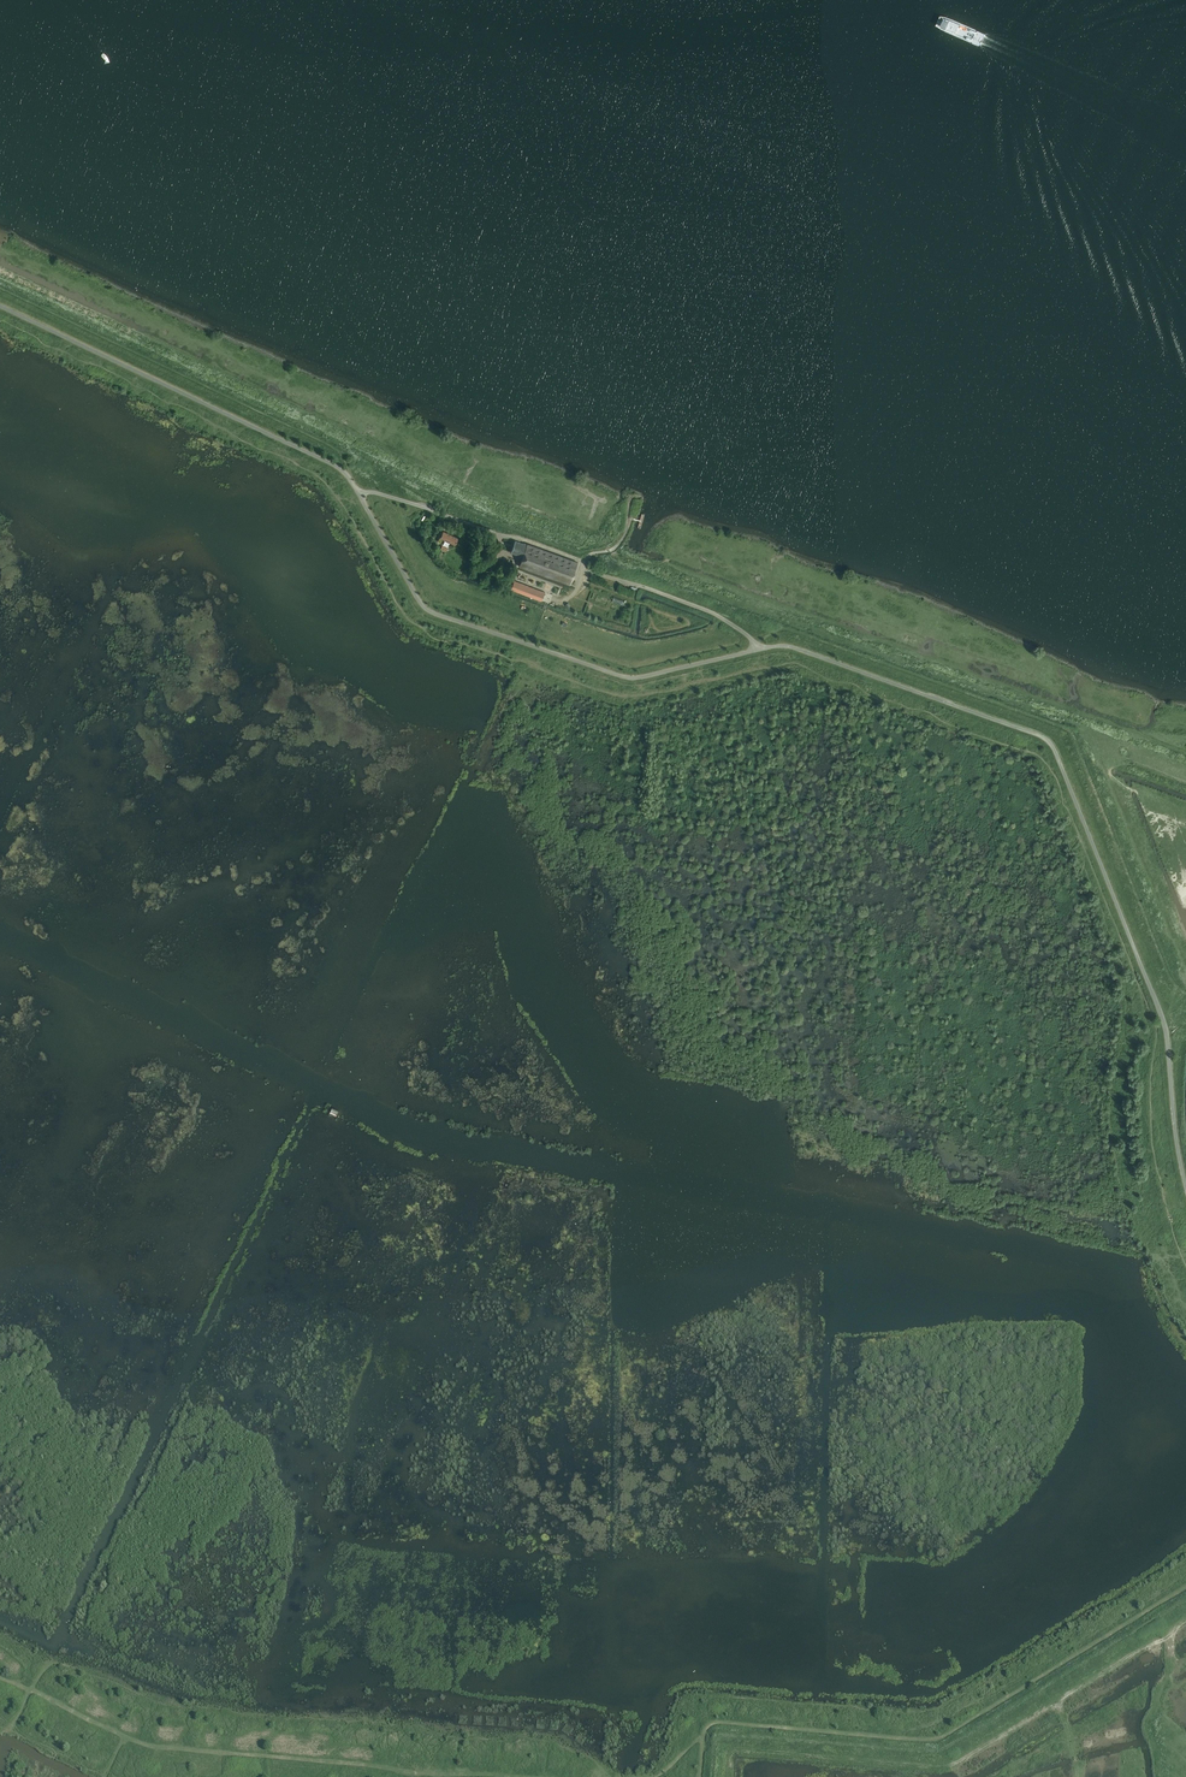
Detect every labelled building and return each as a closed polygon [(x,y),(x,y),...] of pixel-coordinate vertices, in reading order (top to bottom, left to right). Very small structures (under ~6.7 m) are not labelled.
[(458,538),(443,531),(440,537),(455,544),(458,538)] [(570,584),(577,563),(577,562),(524,543),(523,544),(515,541),(511,552),(523,557),(519,566),(570,584)] [(510,589),(542,601),(545,592),(514,580),(510,589)] [(339,1110),(332,1107),(329,1113),(333,1114),(333,1115),(336,1116),(339,1110)]
